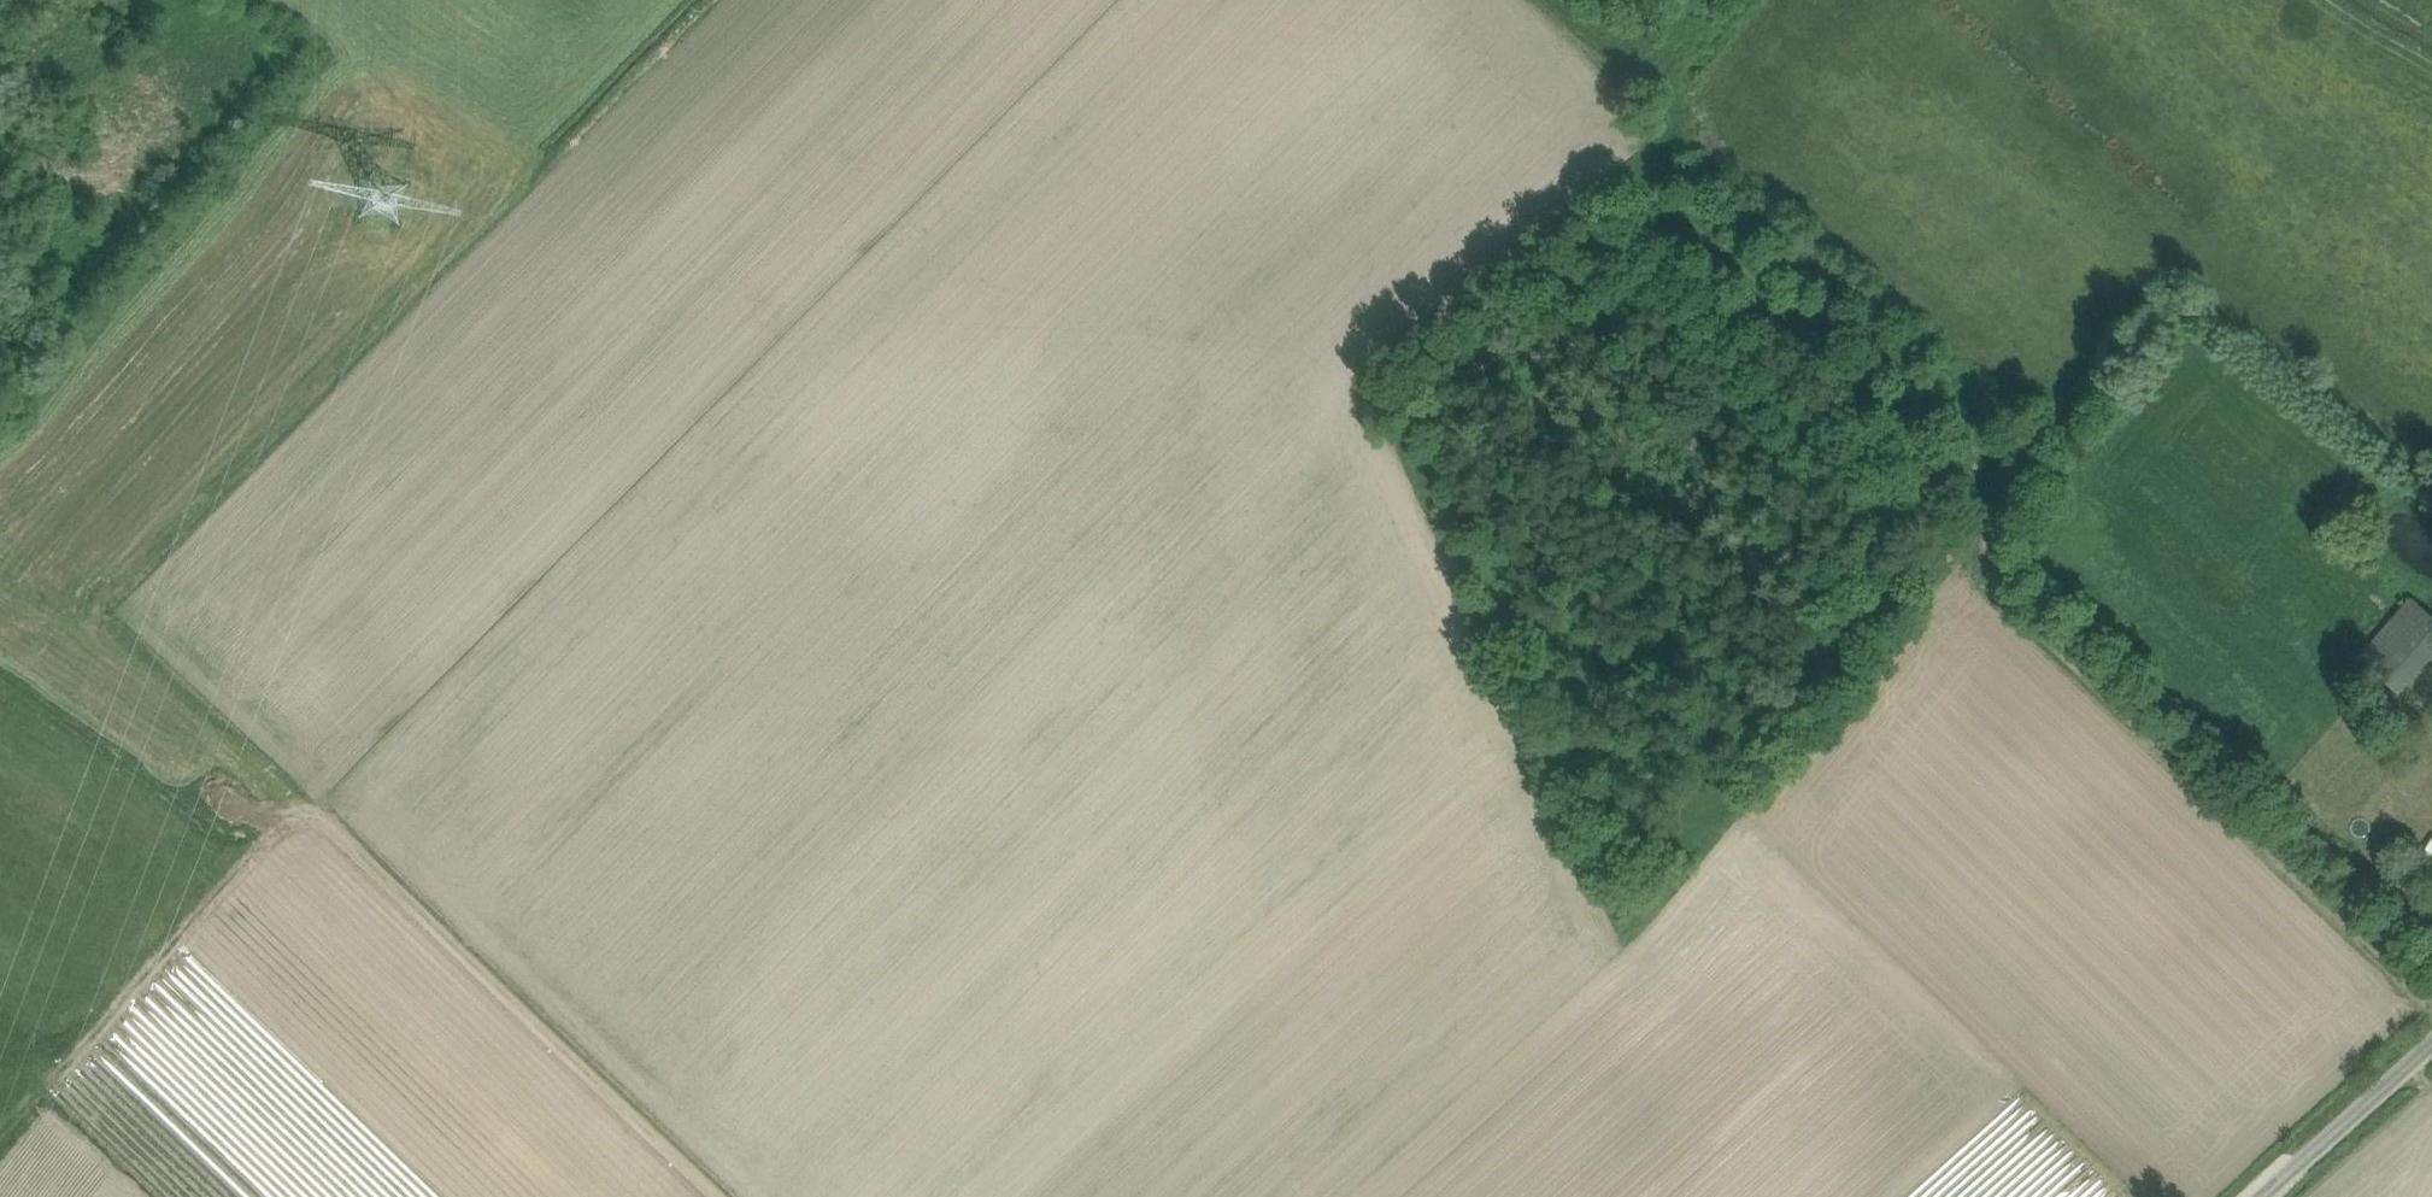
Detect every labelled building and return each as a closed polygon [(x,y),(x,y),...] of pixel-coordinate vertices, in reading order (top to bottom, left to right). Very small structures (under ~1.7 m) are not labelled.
[(2431,659),(2431,615),(2411,597),(2357,656),(2399,696),(2431,659)]
